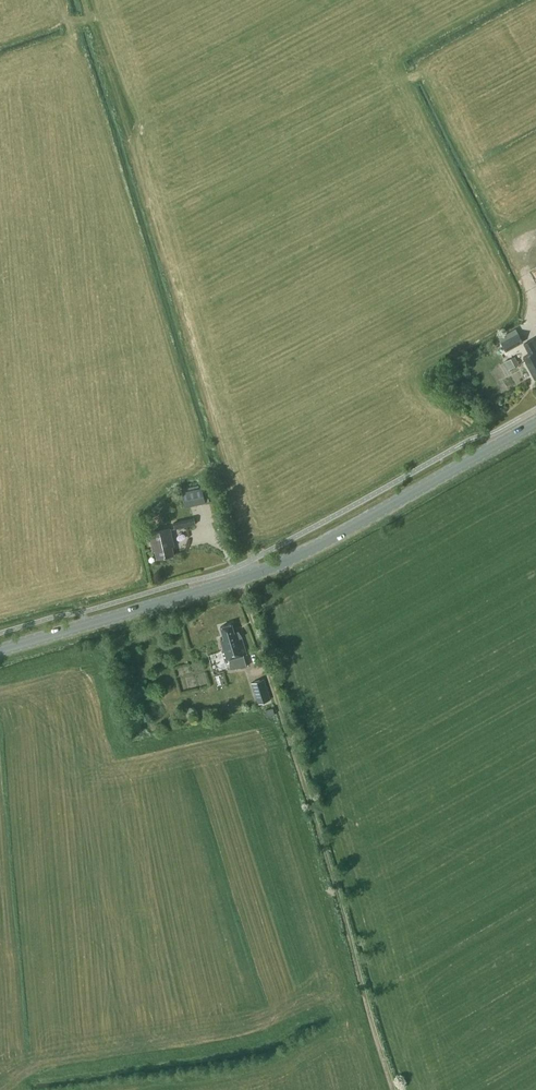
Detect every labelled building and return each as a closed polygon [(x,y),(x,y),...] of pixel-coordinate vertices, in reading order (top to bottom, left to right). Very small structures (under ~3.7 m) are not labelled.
[(501,342),(506,351),(523,341),(519,333),(501,342)] [(535,378),(535,343),(534,339),(524,344),(529,353),(523,357),(534,379),(535,378)] [(519,363),(515,355),(504,361),(508,369),(519,363)] [(205,501),(202,486),(181,491),(185,506),(205,501)] [(157,558),(174,555),(171,540),(172,540),(170,528),(149,532),(153,550),(156,550),(157,558)] [(234,632),(231,622),(220,626),(225,641),(221,642),(223,649),(222,649),(224,657),(225,659),(229,658),(232,666),(246,662),(243,654),(247,653),(242,639),(240,640),(237,631),(234,632)] [(210,681),(203,658),(176,666),(182,689),(210,681)] [(262,679),(252,682),(259,703),(269,699),(262,679)] [(275,714),(273,707),(266,709),(268,716),(275,714)]
